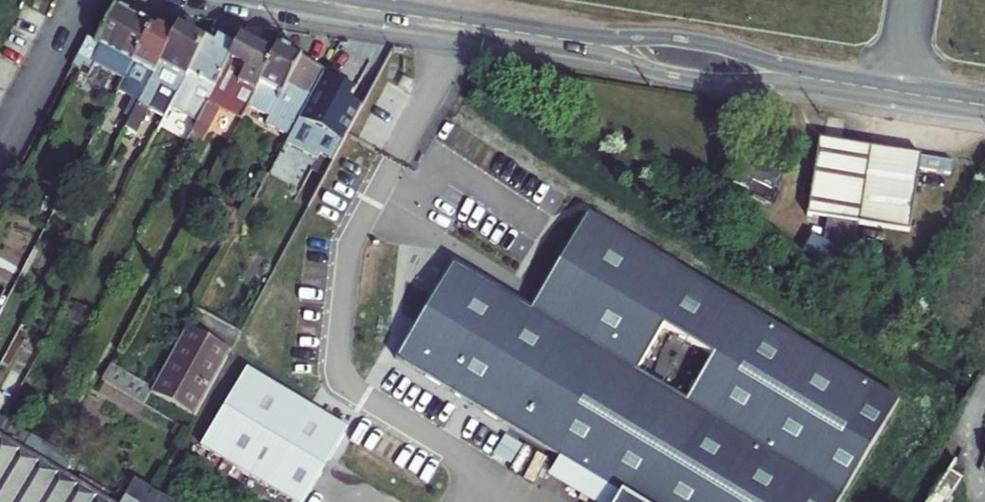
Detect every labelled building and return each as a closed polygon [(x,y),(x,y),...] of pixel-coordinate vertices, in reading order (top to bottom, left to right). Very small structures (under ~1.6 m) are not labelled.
[(99,48),(93,44),(77,70),(85,75),(91,63),(96,66),(100,58),(132,76),(155,32),(119,13),(99,48)] [(176,43),(155,32),(132,76),(121,95),(135,103),(127,118),(133,122),(176,43)] [(176,43),(133,122),(128,130),(138,136),(154,107),(171,116),(186,87),(209,45),(181,32),(176,43)] [(239,52),(212,102),(198,128),(208,134),(220,111),(244,124),(247,121),(280,59),(245,41),(239,52)] [(218,50),(209,45),(186,87),(212,102),(239,52),(222,43),(218,50)] [(282,55),(280,59),(247,121),(262,130),(292,144),(327,80),(282,55)] [(121,95),(132,76),(100,58),(96,66),(91,63),(85,75),(121,95)] [(337,85),(327,80),(292,144),(288,152),(317,168),(320,163),(333,169),(362,115),(349,108),(354,99),(348,96),(336,95),(334,89),(337,85)] [(334,89),(336,95),(348,96),(354,99),(356,95),(337,85),(334,89)] [(807,226),(857,234),(875,159),(818,150),(807,226)] [(922,166),(875,159),(857,234),(910,242),(920,180),(922,166)] [(953,173),(922,166),(920,180),(951,184),(953,173)] [(456,268),(400,365),(566,463),(628,499),(626,501),(847,501),(905,404),(591,219),(534,314),(456,268)] [(188,334),(152,399),(197,423),(232,357),(188,334)] [(206,442),(303,501),(307,501),(351,427),(251,366),(206,442)] [(21,453),(28,439),(3,423),(0,428),(0,439),(21,453)] [(61,477),(21,453),(0,439),(0,501),(102,501),(61,477)] [(566,463),(555,482),(590,501),(626,501),(628,499),(566,463)] [(936,501),(953,501),(962,487),(951,480),(936,501)] [(158,495),(136,483),(125,501),(154,501),(158,495)]
